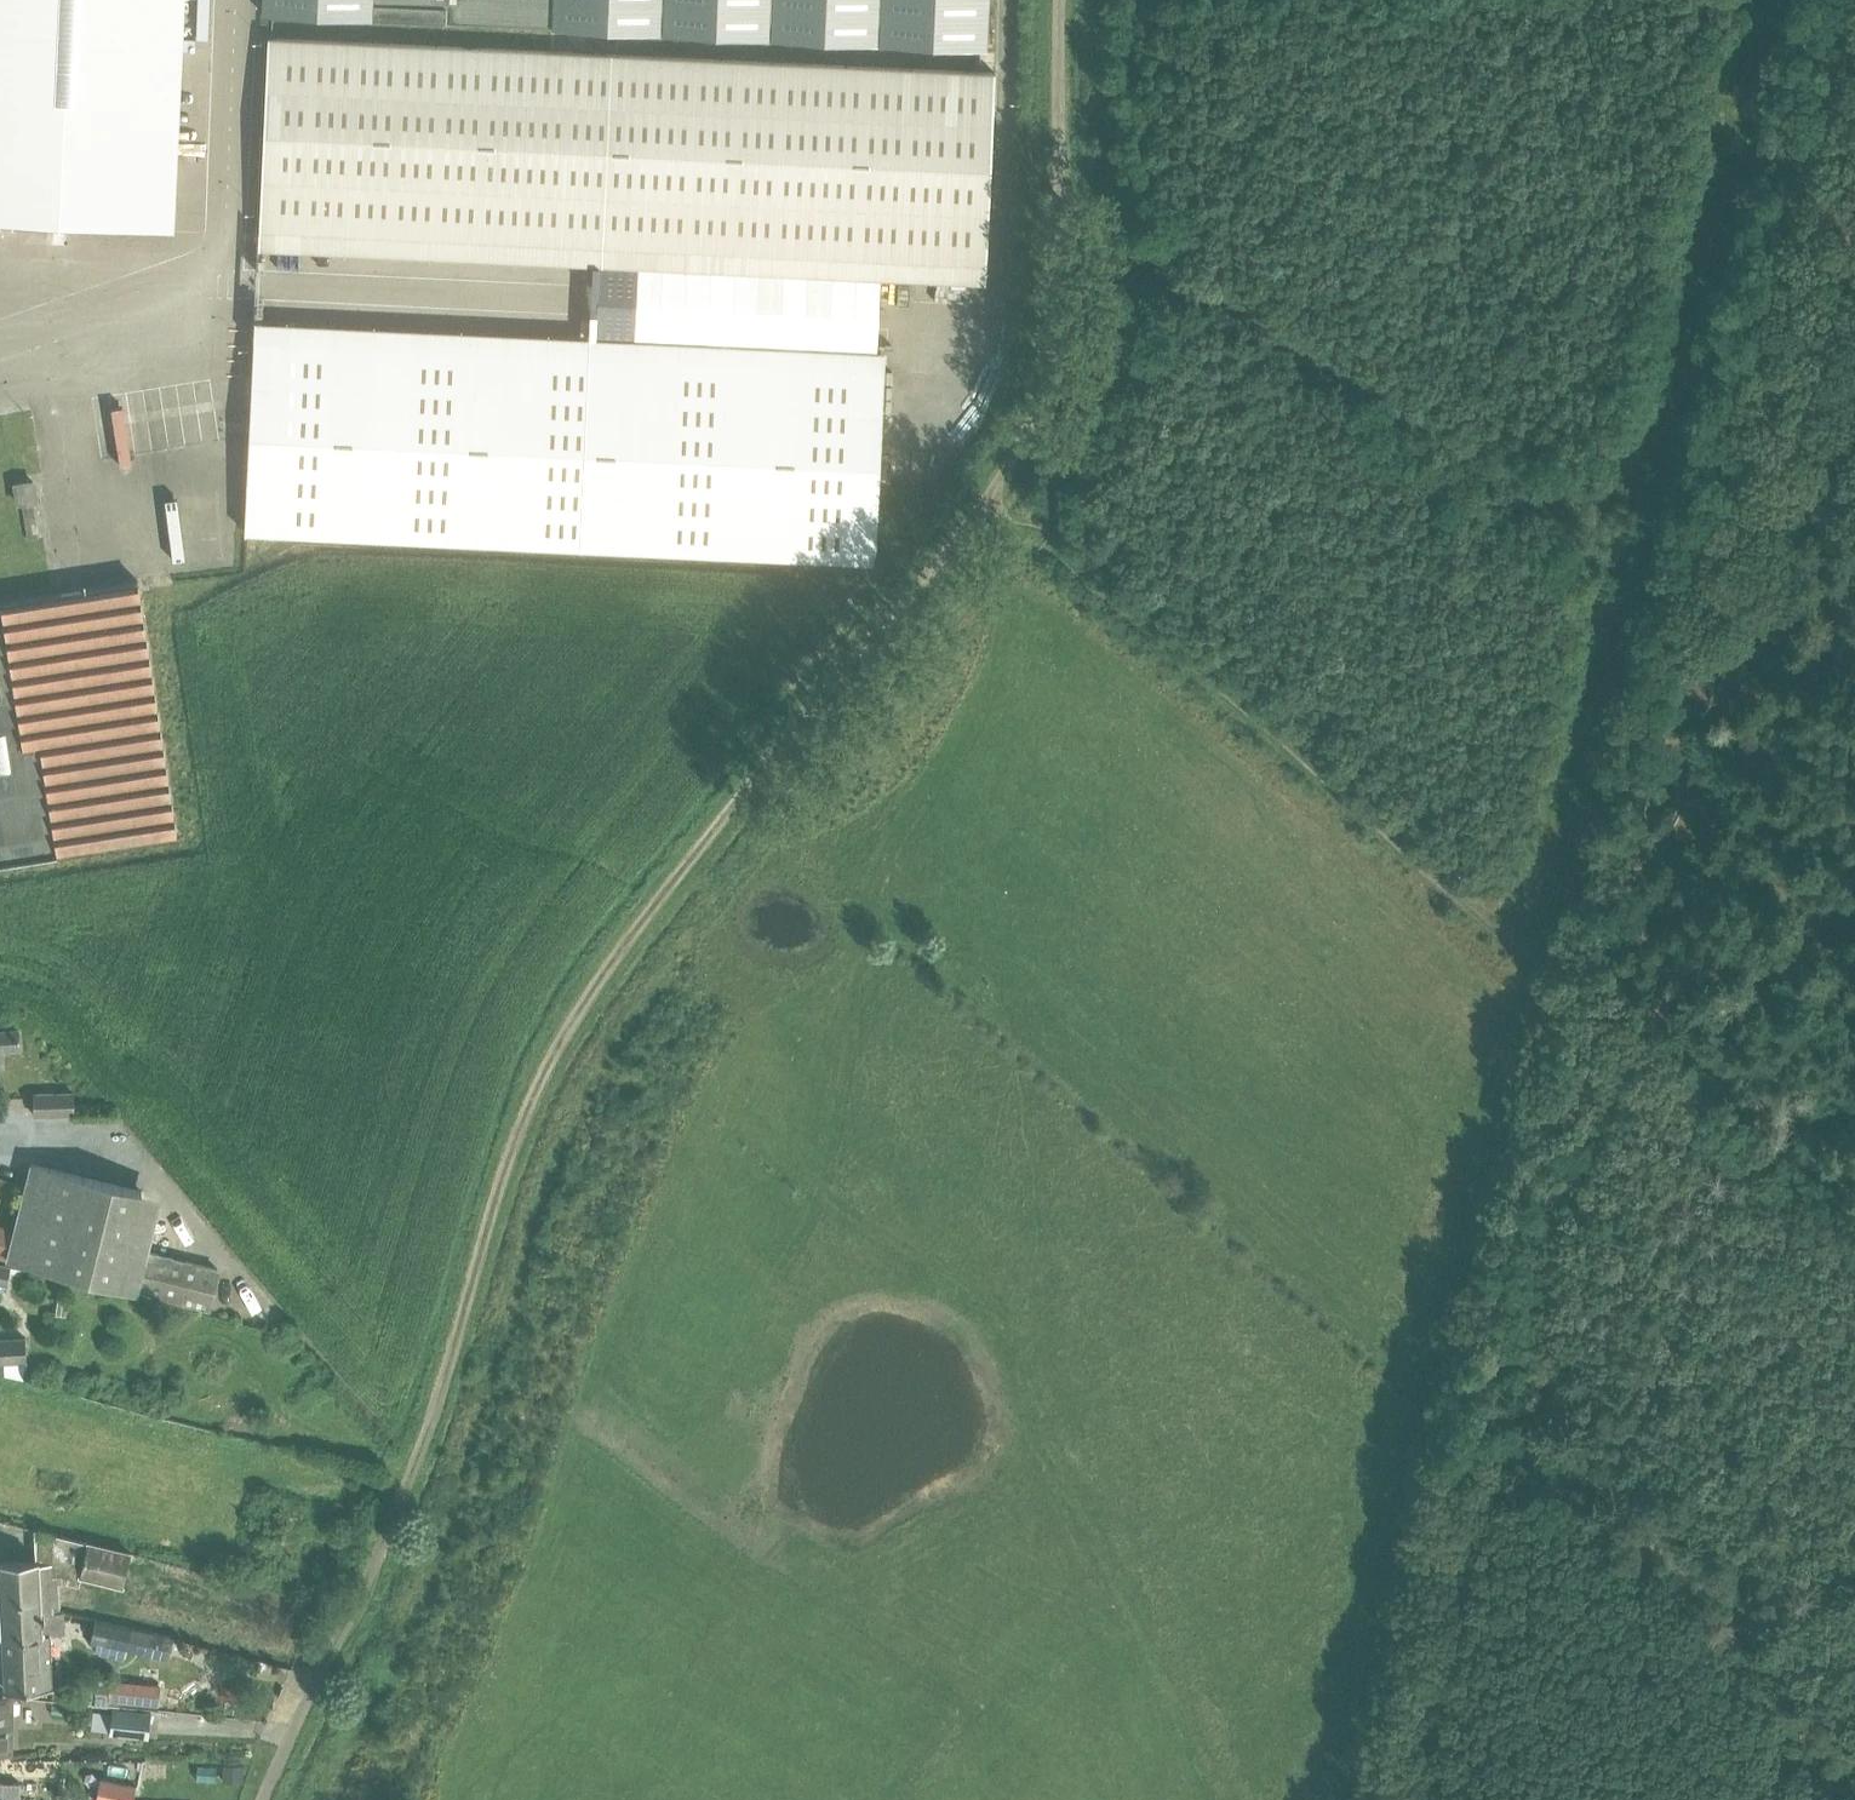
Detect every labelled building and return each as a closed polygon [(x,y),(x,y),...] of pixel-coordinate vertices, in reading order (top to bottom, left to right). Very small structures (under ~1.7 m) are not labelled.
[(166,0),(0,0),(0,223),(156,231),(166,0)] [(263,13),(551,27),(619,30),(987,47),(989,0),(264,0),(263,13)] [(986,264),(995,72),(618,54),(550,51),(269,38),(260,229),(986,264)] [(888,354),(253,323),(243,536),(877,565),(888,354)] [(34,481),(16,484),(19,503),(23,502),(35,500),(37,500),(34,481)] [(0,602),(0,863),(176,835),(178,833),(138,580),(51,594),(0,602)] [(20,1049),(18,1029),(0,1031),(0,1051),(20,1049)] [(36,1115),(74,1114),(74,1093),(35,1094),(36,1115)] [(9,1259),(9,1258),(209,1309),(219,1269),(147,1251),(155,1219),(137,1212),(142,1191),(32,1163),(16,1231),(0,1227),(0,1257),(9,1259)] [(8,1282),(11,1266),(0,1264),(0,1281),(8,1282)] [(59,1294),(56,1313),(66,1314),(69,1295),(59,1294)] [(28,1361),(26,1337),(0,1338),(0,1362),(28,1361)] [(220,1407),(223,1394),(197,1388),(194,1401),(220,1407)] [(61,1611),(59,1584),(62,1584),(61,1575),(69,1577),(68,1582),(80,1585),(82,1575),(124,1586),(132,1552),(37,1529),(38,1537),(58,1536),(59,1561),(40,1562),(40,1561),(0,1563),(0,1592),(2,1634),(43,1632),(42,1612),(61,1611)] [(64,1610),(61,1611),(42,1612),(43,1632),(2,1634),(5,1688),(54,1686),(51,1633),(65,1632),(64,1610)] [(93,1641),(129,1650),(134,1629),(98,1620),(93,1641)] [(120,1702),(158,1706),(160,1685),(122,1682),(120,1702)] [(14,1698),(0,1698),(0,1748),(12,1749),(14,1698)] [(53,1704),(52,1714),(65,1716),(66,1705),(53,1704)] [(149,1737),(151,1713),(113,1709),(110,1733),(149,1737)] [(168,1765),(148,1765),(148,1780),(169,1780),(168,1765)] [(243,1766),(224,1766),(224,1780),(243,1780),(243,1766)] [(136,1786),(101,1778),(96,1799),(98,1799),(133,1799),(136,1786)] [(21,1783),(0,1782),(0,1799),(21,1799),(21,1783)]
